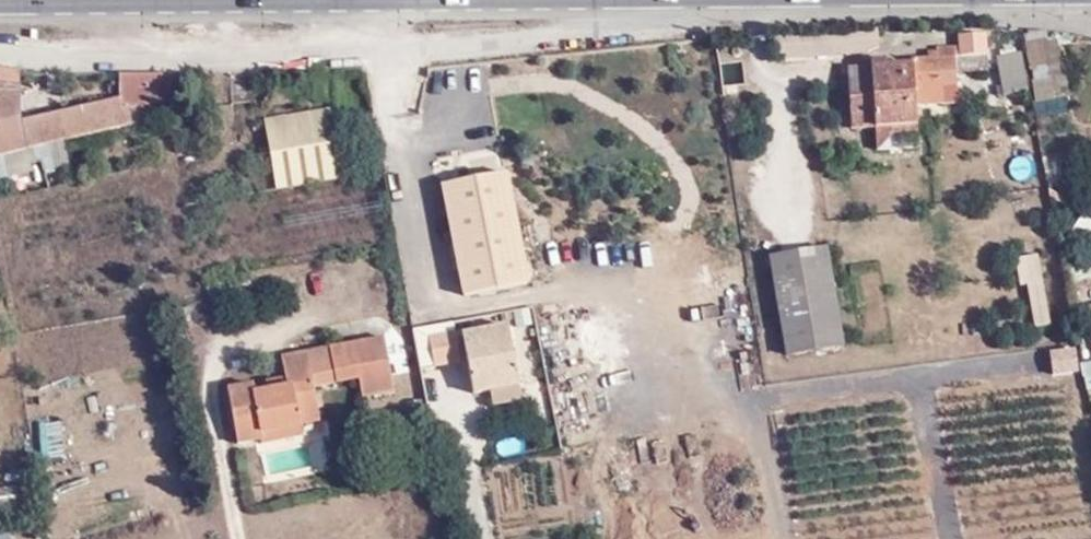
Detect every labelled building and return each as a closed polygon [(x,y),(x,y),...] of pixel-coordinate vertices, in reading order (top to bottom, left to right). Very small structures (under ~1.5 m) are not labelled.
[(894,114),(921,114),(919,96),(958,91),(956,73),(989,68),(985,32),(954,36),(955,48),(933,51),(935,63),(914,65),(912,53),(887,57),(894,114)] [(1050,39),(1029,44),(1033,68),(1055,63),(1050,39)] [(1019,53),(996,56),(1003,94),(1024,90),(1019,53)] [(922,118),(921,114),(894,114),(887,57),(845,63),(854,128),(922,118)] [(29,147),(133,122),(131,107),(176,98),(171,76),(116,76),(119,94),(19,121),(21,72),(0,69),(0,154),(29,147)] [(1039,124),(1070,117),(1068,105),(1037,111),(1039,124)] [(333,108),(266,120),(278,187),(345,174),(333,108)] [(492,144),(470,154),(477,170),(499,161),(492,144)] [(0,154),(0,180),(34,172),(29,147),(0,154)] [(506,166),(441,178),(462,293),(528,281),(506,166)] [(828,245),(769,255),(784,353),(842,346),(828,245)] [(1036,254),(1021,256),(1034,322),(1049,319),(1036,254)] [(1077,300),(1079,319),(1090,318),(1090,299),(1077,300)] [(490,393),(519,388),(507,323),(464,331),(476,396),(490,393)] [(458,336),(431,340),(437,371),(464,367),(458,336)] [(300,420),(320,415),(317,392),(365,380),(370,405),(397,398),(386,343),(282,368),(284,386),(287,395),(269,400),(254,404),(252,395),(229,400),(240,455),(263,449),(261,439),(302,429),(300,420)] [(1074,353),(1058,356),(1061,373),(1078,370),(1074,353)] [(287,395),(284,386),(266,391),(269,400),(287,395)] [(522,408),(519,388),(490,393),(494,413),(522,408)] [(322,425),(320,415),(300,420),(302,429),(322,425)] [(306,447),(302,429),(261,439),(263,449),(264,456),(306,447)]
